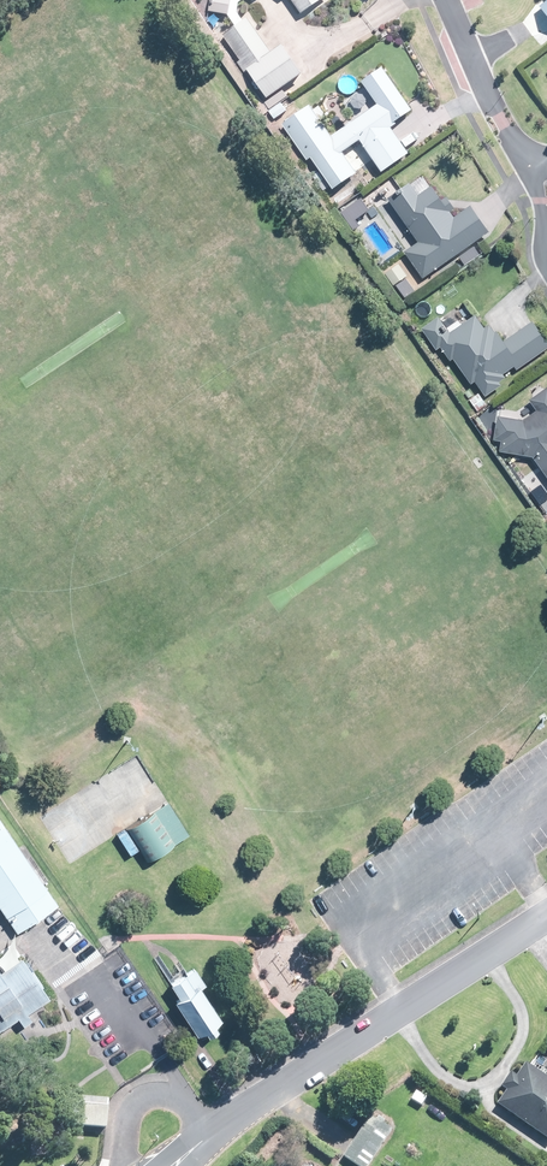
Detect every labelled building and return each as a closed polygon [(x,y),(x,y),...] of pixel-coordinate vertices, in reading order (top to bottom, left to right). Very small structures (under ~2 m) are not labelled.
[(206,14),(228,16),(229,0),(207,0),(206,14)] [(304,16),(328,0),(294,0),(304,16)] [(534,6),(546,22),(546,0),(542,0),(534,6)] [(303,77),(284,48),(274,55),(249,19),(224,36),(268,100),(266,102),(269,107),(275,104),(272,99),(303,77)] [(308,106),(279,125),(304,162),(308,159),(330,192),(354,176),(338,152),(356,140),(377,171),(402,154),(385,128),(408,112),(377,67),(356,82),(372,106),(328,135),(308,106)] [(405,253),(423,279),(488,234),(470,208),(453,220),(449,215),(454,211),(446,200),(441,204),(430,189),(418,198),(409,186),(388,201),(418,244),(405,253)] [(546,349),(546,346),(532,324),(502,344),(495,334),(494,335),(490,329),(485,332),(475,318),(449,337),(437,320),(422,330),(437,351),(440,348),(450,361),(453,359),(471,385),(475,382),(486,397),(500,387),(498,384),(505,379),(503,376),(514,368),(516,371),(546,349)] [(546,390),(529,402),(536,413),(522,423),(498,419),(495,442),(501,443),(500,454),(533,459),(546,478),(546,391),(546,390)] [(127,829),(147,860),(190,833),(169,802),(127,829)] [(60,905),(45,883),(48,881),(24,846),(22,848),(0,816),(0,904),(17,929),(19,932),(40,918),(60,905)] [(25,964),(3,979),(0,975),(0,1036),(20,1022),(26,1031),(33,1025),(29,1019),(52,1003),(25,964)] [(219,1018),(187,969),(162,985),(193,1034),(219,1018)] [(529,1064),(520,1078),(514,1073),(513,1074),(504,1087),(511,1091),(501,1105),(546,1137),(546,1076),(529,1064)] [(108,1129),(109,1108),(75,1106),(73,1126),(107,1129),(108,1129)] [(395,1130),(373,1116),(346,1156),(361,1165),(371,1165),(395,1130)]
